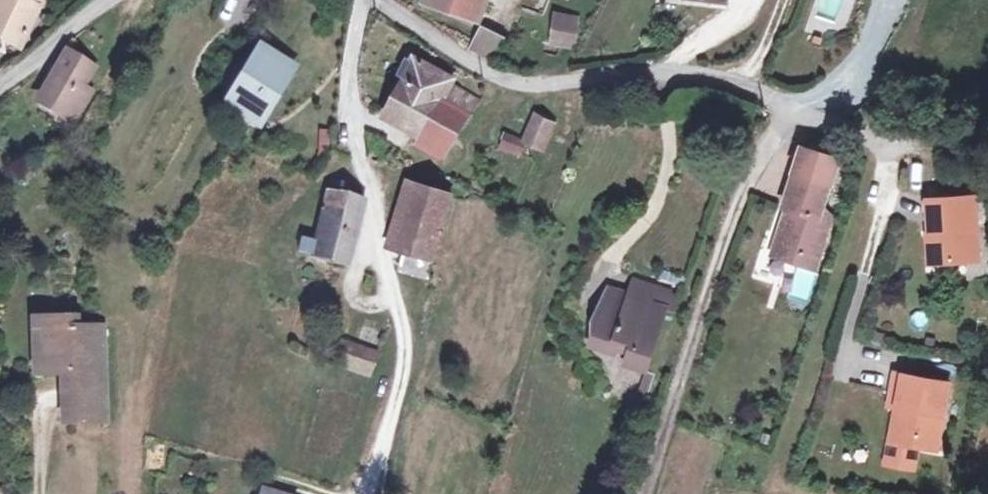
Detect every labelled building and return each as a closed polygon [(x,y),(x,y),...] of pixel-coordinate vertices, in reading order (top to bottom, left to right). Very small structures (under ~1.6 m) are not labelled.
[(27,49),(47,0),(0,0),(0,36),(27,49)] [(485,10),(488,0),(454,0),(485,10)] [(584,17),(564,5),(553,27),(573,39),(584,17)] [(478,44),(498,56),(507,36),(488,25),(478,44)] [(295,63),(268,45),(236,93),(264,111),(295,63)] [(424,53),(412,72),(390,106),(429,129),(423,138),(445,150),(453,138),(446,133),(464,104),(474,110),(486,90),(424,53)] [(73,56),(42,107),(62,119),(68,112),(76,117),(92,89),(84,85),(93,69),(73,56)] [(557,119),(531,109),(519,136),(503,129),(496,146),(520,156),(524,148),(542,155),(557,119)] [(815,264),(833,210),(823,200),(838,155),(803,144),(784,202),(794,206),(791,215),(784,216),(775,245),(797,253),(796,258),(815,264)] [(421,244),(439,250),(458,193),(416,179),(406,222),(424,227),(421,244)] [(340,267),(357,201),(326,191),(313,241),(300,238),(297,255),(312,256),(340,267)] [(983,259),(978,196),(930,198),(930,233),(936,232),(938,262),(983,259)] [(424,227),(406,222),(396,263),(438,276),(443,251),(439,250),(421,244),(424,227)] [(636,266),(629,282),(667,295),(672,280),(636,266)] [(609,275),(605,288),(624,294),(629,282),(609,275)] [(667,295),(629,282),(624,294),(605,288),(601,299),(592,305),(597,315),(590,332),(631,346),(628,354),(646,360),(667,295)] [(47,314),(48,351),(73,350),(74,367),(78,415),(113,413),(108,318),(74,320),(73,312),(47,314)] [(374,370),(382,349),(352,337),(344,359),(374,370)] [(49,369),(74,367),(73,350),(48,351),(49,369)] [(906,373),(900,406),(906,407),(899,442),(921,446),(939,450),(953,382),(906,373)] [(906,407),(900,406),(892,446),(899,442),(906,407)] [(921,446),(899,442),(892,446),(890,456),(895,463),(916,467),(921,446)]
